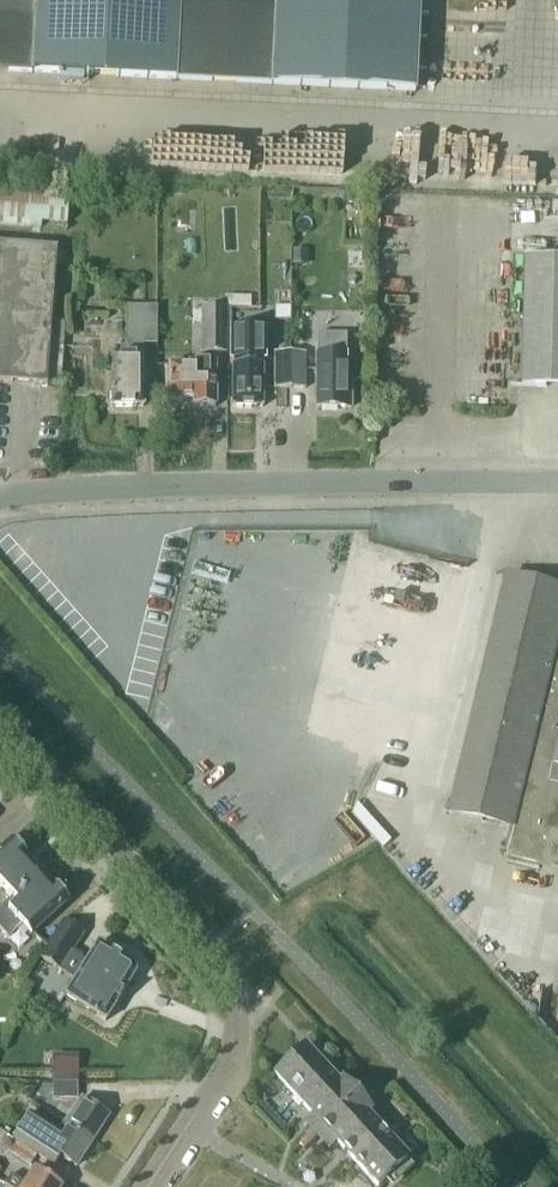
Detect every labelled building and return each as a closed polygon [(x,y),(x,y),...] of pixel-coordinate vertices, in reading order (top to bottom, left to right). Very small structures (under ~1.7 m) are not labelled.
[(416,91),(420,0),(0,0),(0,71),(416,91)] [(66,230),(70,188),(0,182),(0,226),(66,230)] [(0,244),(0,382),(47,385),(47,384),(61,385),(65,322),(52,321),(56,265),(57,252),(58,248),(0,244)] [(303,265),(303,251),(294,251),(294,265),(303,265)] [(57,252),(56,265),(63,266),(64,252),(57,252)] [(527,257),(524,386),(557,387),(557,258),(527,257)] [(250,296),(225,297),(226,308),(227,309),(237,308),(249,308),(251,308),(251,307),(250,296)] [(157,339),(157,306),(126,306),(126,356),(111,356),(111,407),(143,407),(143,356),(143,339),(157,339)] [(291,307),(275,308),(275,321),(291,321),(291,307)] [(226,352),(227,309),(226,308),(202,308),(201,352),(226,352)] [(230,327),(230,359),(233,359),(233,407),(262,407),(263,366),(263,359),(263,327),(230,327)] [(317,369),(316,407),(351,408),(351,380),(346,380),(346,354),(346,334),(318,334),(318,354),(318,369),(317,369)] [(290,388),(290,354),(275,354),(275,388),(290,388)] [(306,354),(290,354),(290,388),(305,388),(306,354)] [(215,407),(216,363),(189,362),(189,369),(182,369),(182,365),(169,365),(168,399),(193,400),(193,407),(215,407)] [(508,576),(451,813),(511,828),(505,856),(557,869),(557,588),(508,576)] [(0,907),(0,908),(9,917),(13,913),(9,908),(16,903),(28,892),(30,894),(46,879),(26,857),(28,856),(12,838),(0,849),(0,885),(11,897),(0,907)] [(0,908),(0,930),(8,939),(22,926),(30,936),(69,900),(53,883),(52,884),(46,879),(30,894),(28,892),(16,903),(9,908),(13,913),(9,917),(0,908)] [(135,973),(136,973),(134,965),(98,942),(86,961),(72,952),(83,934),(63,921),(41,958),(61,970),(61,969),(76,978),(65,996),(106,1021),(116,1005),(116,1006),(126,990),(126,989),(135,973)] [(304,1046),(274,1074),(327,1131),(378,1186),(408,1158),(367,1114),(371,1110),(371,1109),(380,1100),(371,1090),(362,1099),(343,1079),(342,1079),(335,1071),(331,1075),(304,1046)] [(53,1099),(77,1099),(77,1083),(53,1083),(53,1099)] [(72,1111),(64,1123),(92,1141),(108,1116),(82,1099),(73,1112),(72,1111)] [(92,1141),(64,1123),(59,1131),(30,1112),(13,1139),(53,1166),(60,1156),(76,1166),(92,1141)] [(311,1131),(299,1142),(304,1147),(315,1136),(311,1131)] [(36,1156),(15,1143),(6,1136),(0,1146),(9,1152),(30,1166),(36,1156)] [(25,1184),(11,1175),(5,1185),(8,1186),(63,1186),(35,1169),(25,1184)]
